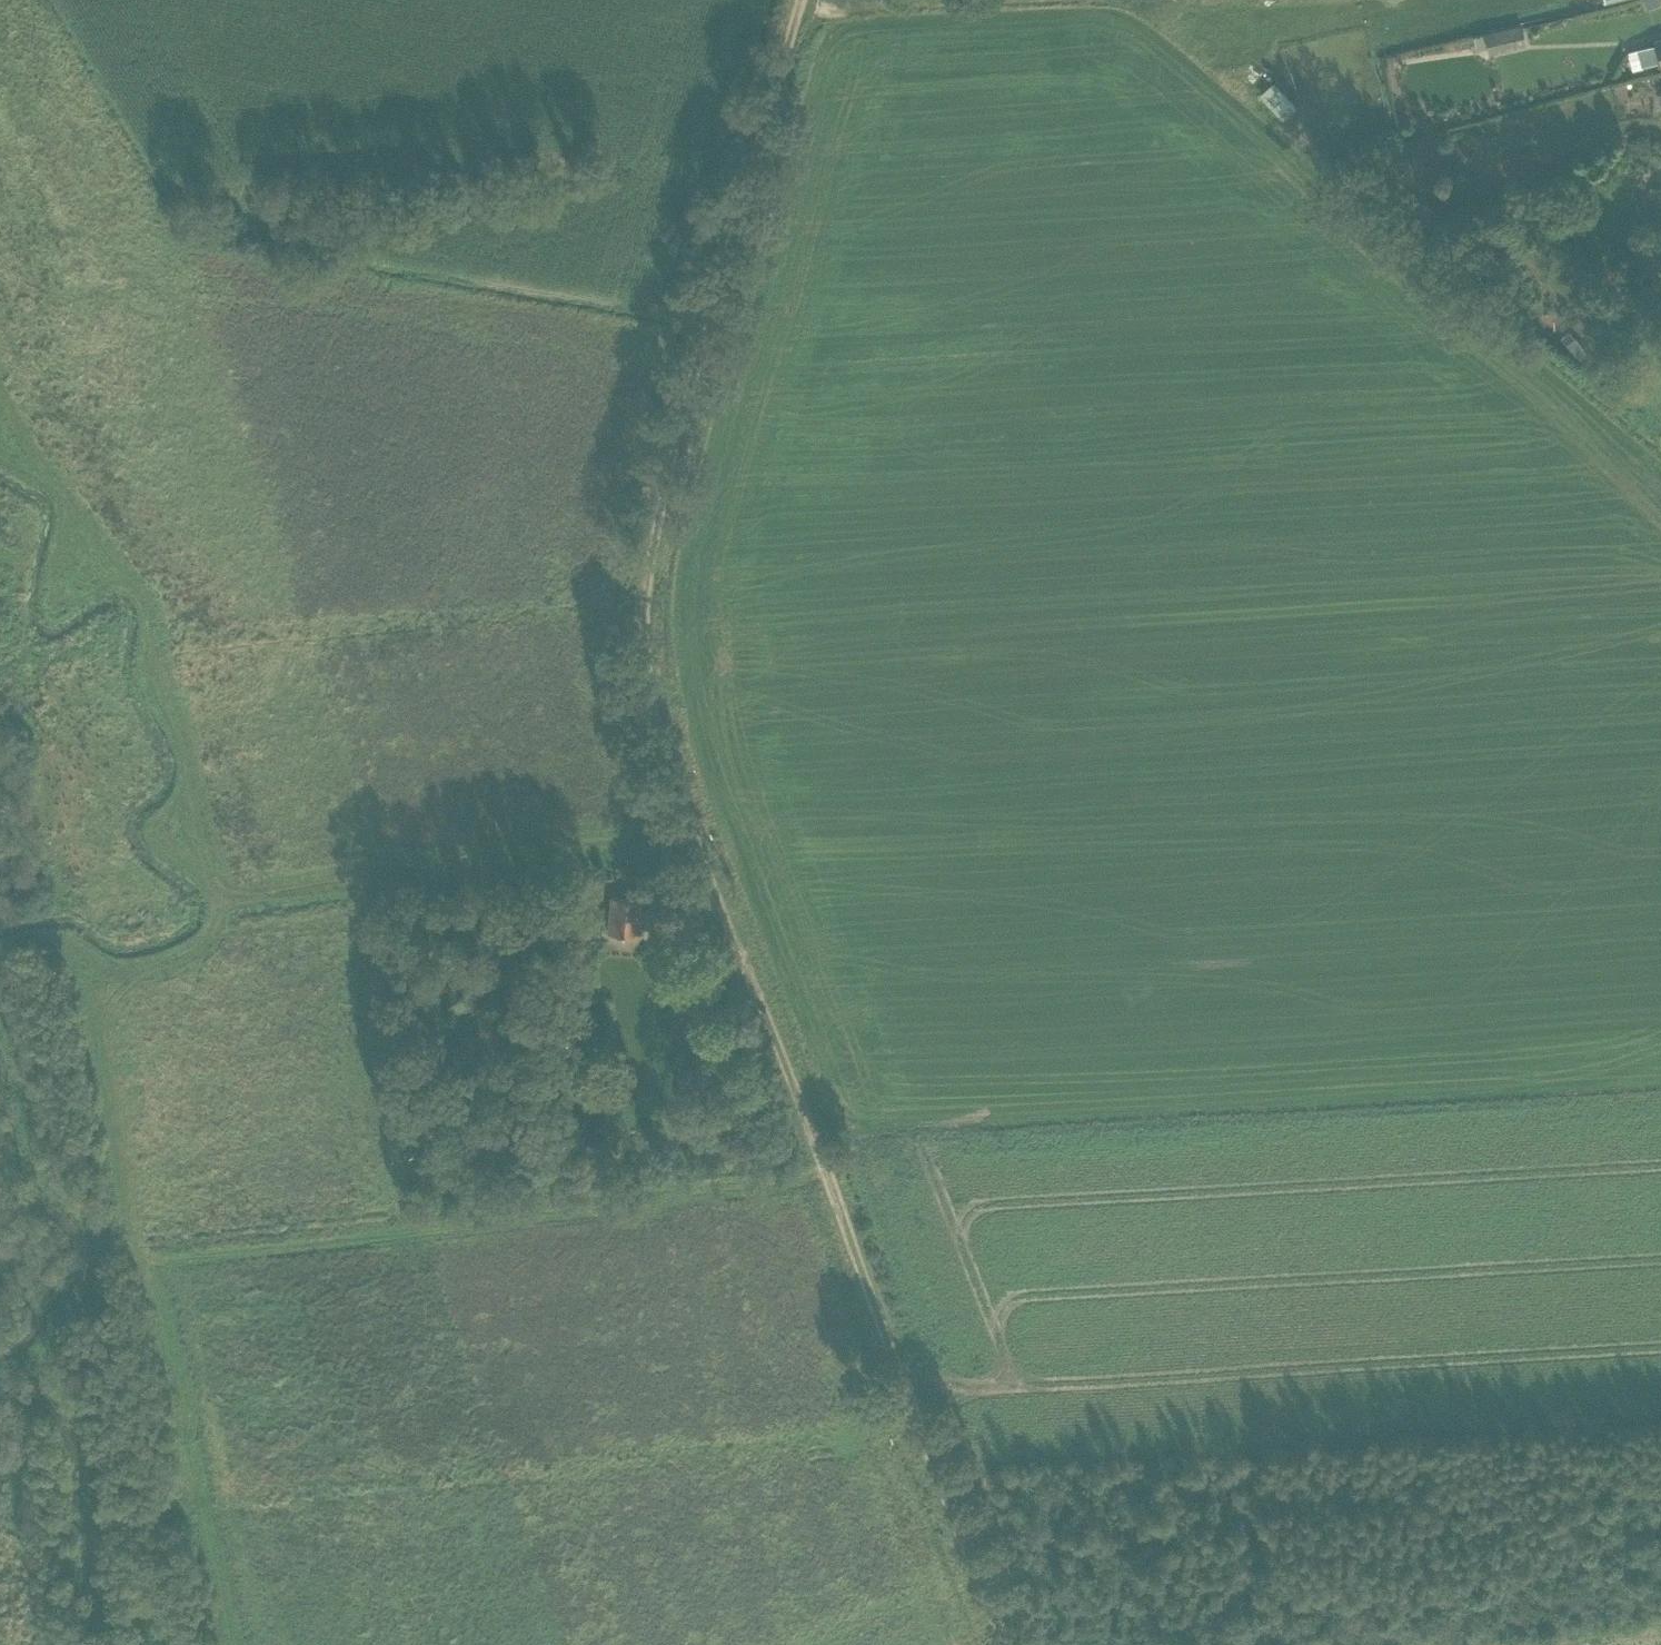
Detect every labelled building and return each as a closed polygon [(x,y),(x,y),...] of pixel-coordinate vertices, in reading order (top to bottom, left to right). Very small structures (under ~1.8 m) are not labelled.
[(1637,49),(1627,51),(1632,69),(1642,67),(1637,49)] [(1279,77),(1263,92),(1286,117),(1302,102),(1279,77)] [(607,932),(640,935),(644,899),(611,896),(607,932)] [(540,923),(539,935),(555,937),(557,925),(540,923)]
